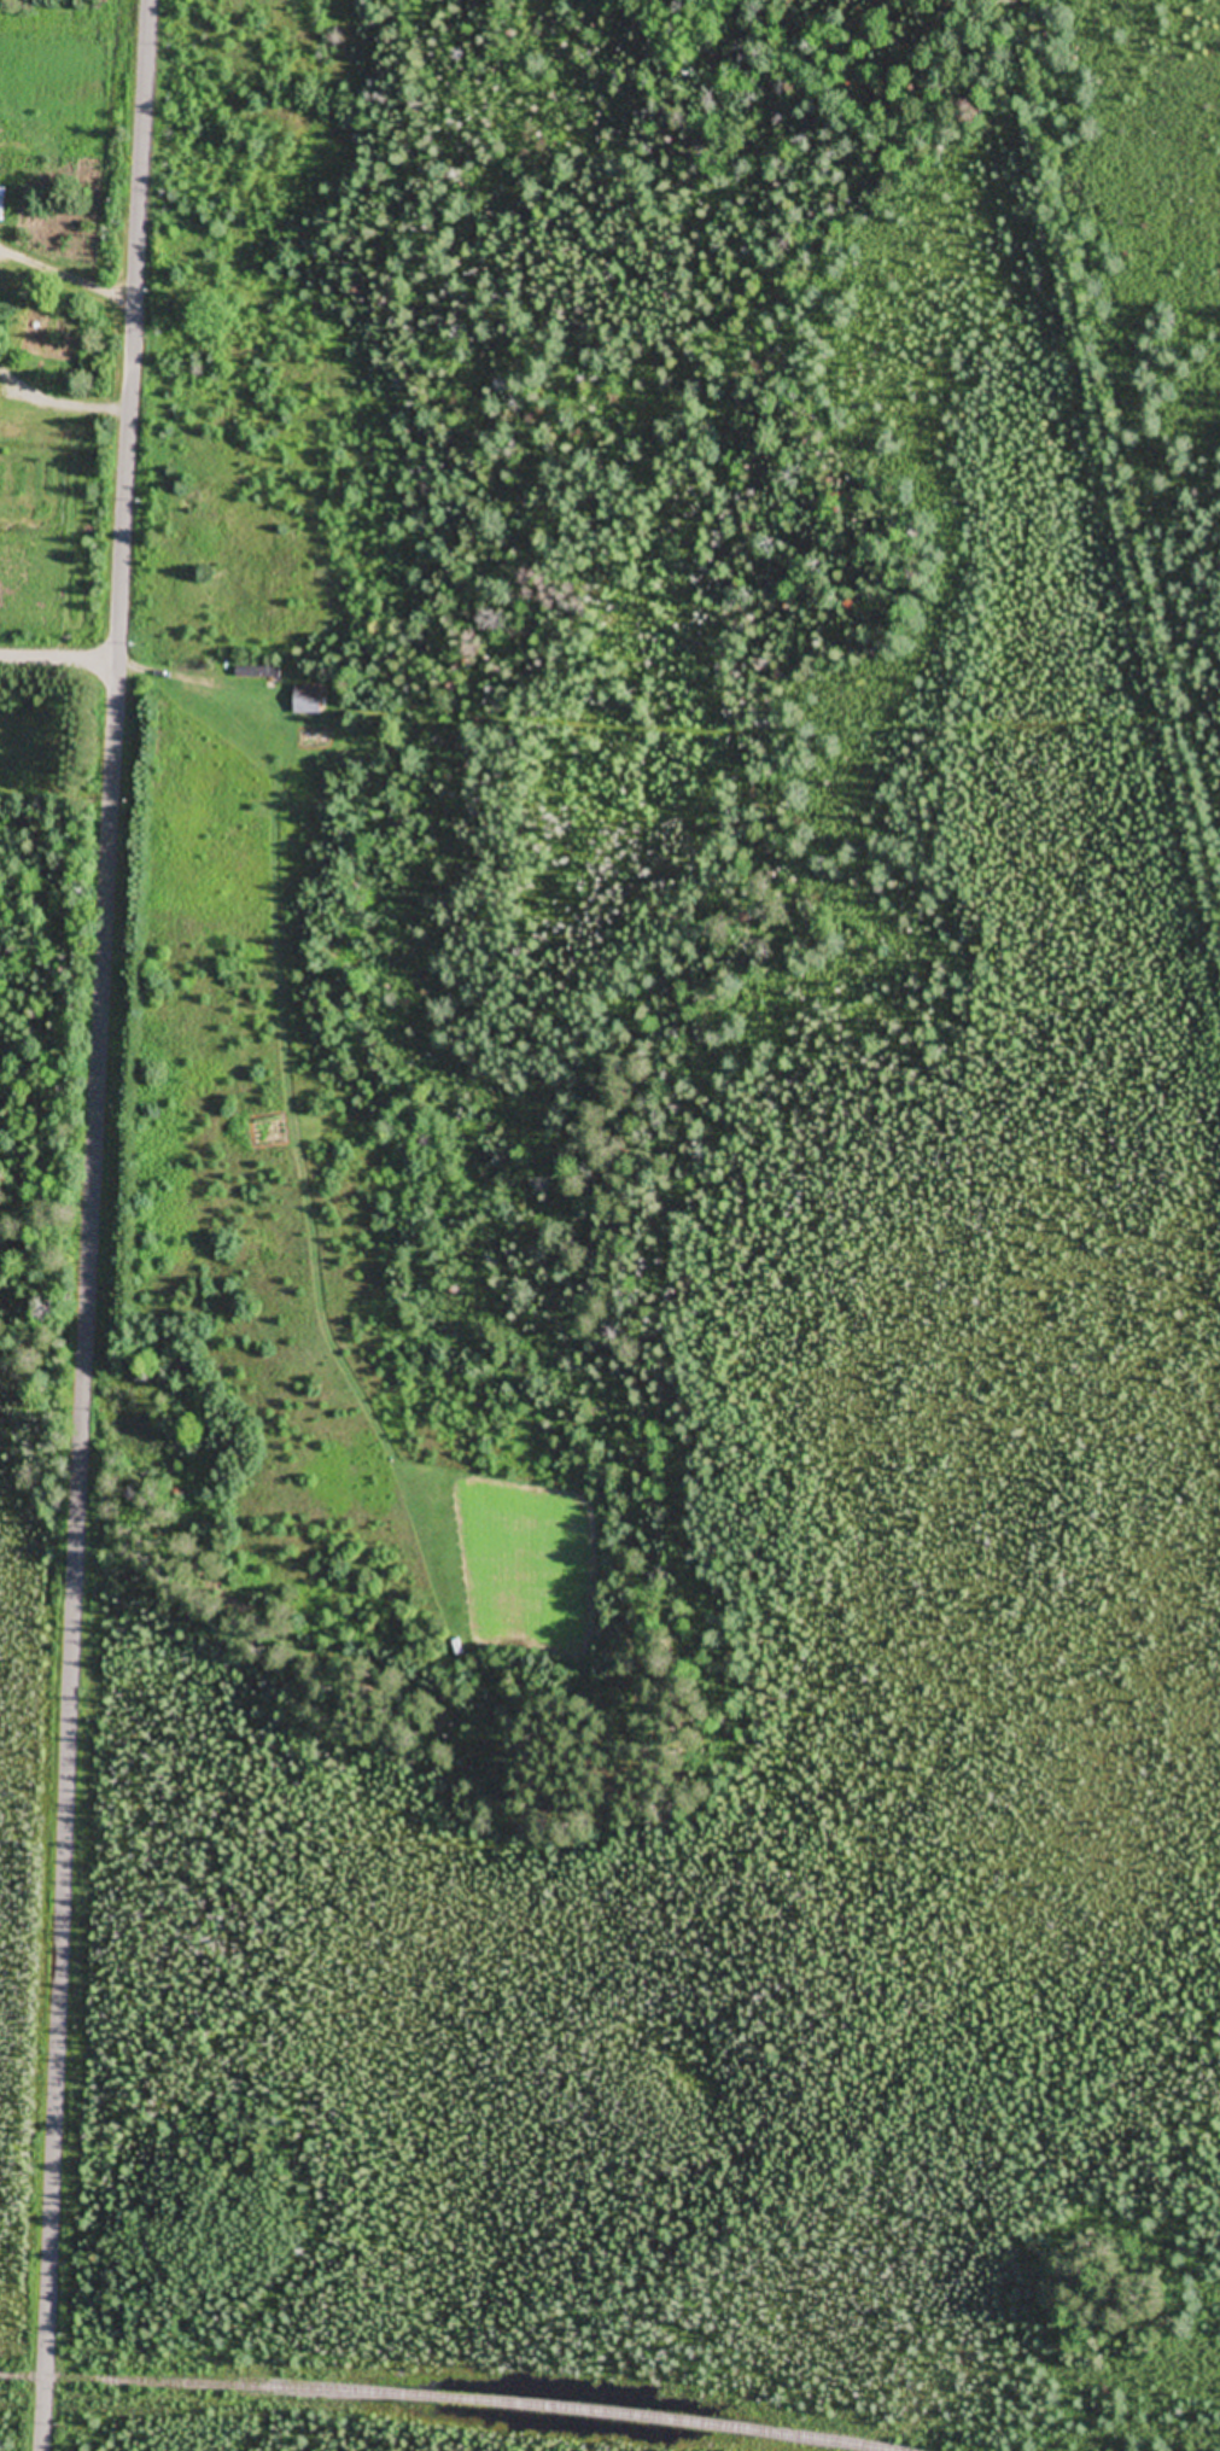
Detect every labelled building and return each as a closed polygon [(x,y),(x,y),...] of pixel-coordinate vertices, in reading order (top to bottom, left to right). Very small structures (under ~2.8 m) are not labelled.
[(13,222),(13,188),(0,188),(0,222),(13,222)] [(323,687),(296,687),(296,714),(323,714),(323,687)]
